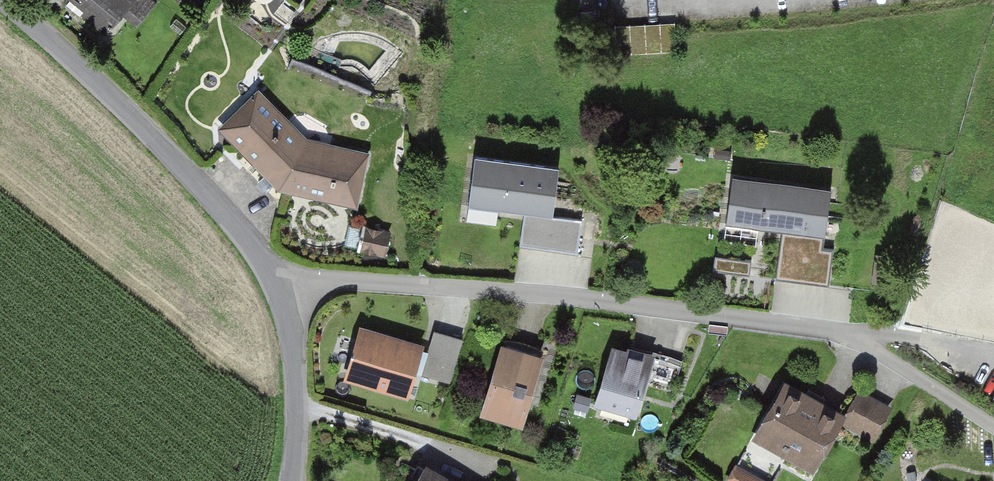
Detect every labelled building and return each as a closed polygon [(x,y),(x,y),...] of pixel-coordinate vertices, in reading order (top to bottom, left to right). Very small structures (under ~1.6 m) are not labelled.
[(106,34),(135,0),(67,0),(106,34)] [(307,141),(256,89),(218,130),(281,191),(358,207),(369,153),(307,141)] [(558,171),(474,160),(468,209),(525,216),(552,220),(558,171)] [(696,173),(683,263),(734,270),(738,245),(793,253),(802,188),(696,173)] [(552,220),(525,216),(521,247),(578,255),(582,224),(552,220)] [(362,248),(388,253),(392,231),(366,226),(362,248)] [(424,345),(359,326),(344,378),(409,397),(424,345)] [(433,333),(422,376),(451,383),(462,340),(433,333)] [(523,430),(544,353),(499,340),(478,418),(523,430)] [(594,404),(636,417),(654,357),(612,344),(594,404)] [(749,435),(814,472),(848,413),(782,376),(749,435)] [(874,440),(891,407),(860,391),(843,424),(874,440)] [(736,462),(725,480),(767,480),(736,462)] [(428,466),(418,480),(452,480),(428,466)]
